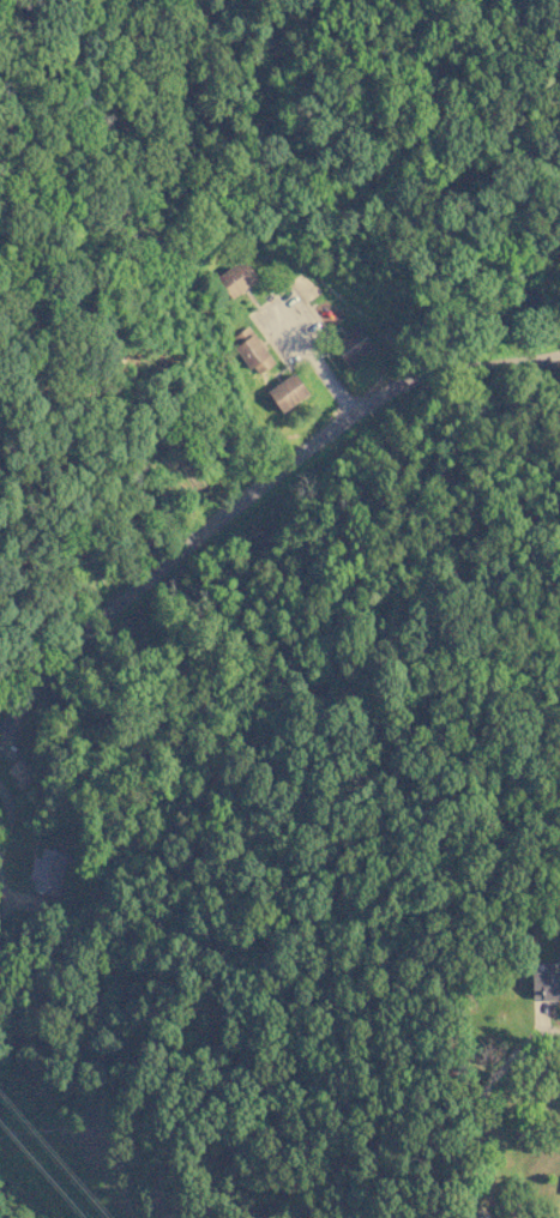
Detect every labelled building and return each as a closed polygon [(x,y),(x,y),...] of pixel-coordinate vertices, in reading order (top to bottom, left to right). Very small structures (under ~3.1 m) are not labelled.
[(216,277),(231,299),(258,280),(242,258),(216,277)] [(257,376),(275,362),(247,326),(229,340),(257,376)] [(331,345),(346,366),(373,348),(359,326),(331,345)] [(280,412),(309,396),(295,373),(267,389),(280,412)] [(28,879),(34,880),(32,891),(58,896),(66,853),(41,847),(39,858),(33,857),(28,879)]
